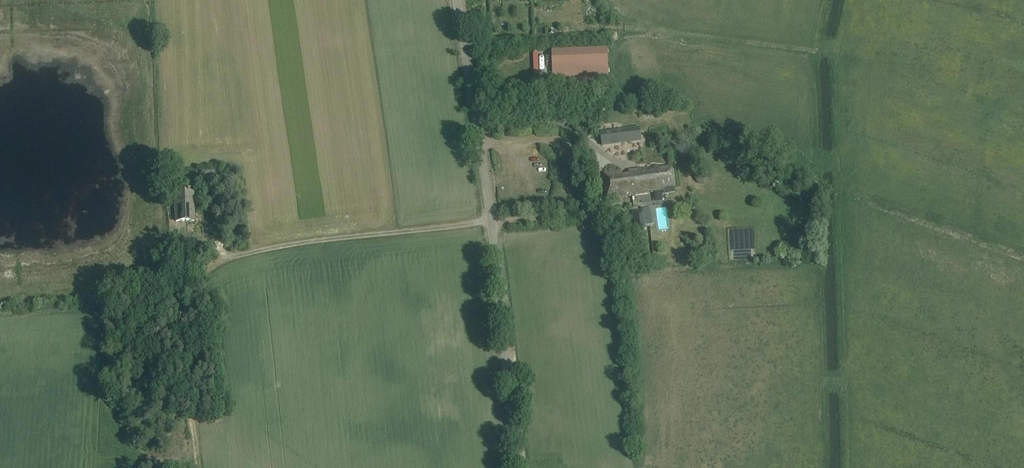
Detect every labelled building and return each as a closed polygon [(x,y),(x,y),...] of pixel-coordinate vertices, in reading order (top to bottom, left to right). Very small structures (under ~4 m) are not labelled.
[(554,78),(609,76),(608,48),(552,51),(554,78)] [(639,128),(601,133),(603,146),(641,141),(639,128)] [(658,170),(657,167),(645,169),(646,171),(640,172),(639,169),(628,171),(629,176),(622,177),(621,172),(605,174),(609,198),(663,191),(662,188),(675,186),(672,168),(658,170)] [(176,221),(194,220),(193,193),(175,193),(176,221)] [(645,211),(645,209),(631,210),(632,218),(634,218),(636,231),(646,230),(646,225),(651,224),(649,211),(645,211)] [(203,254),(203,244),(183,244),(181,244),(181,254),(183,254),(203,254)]
